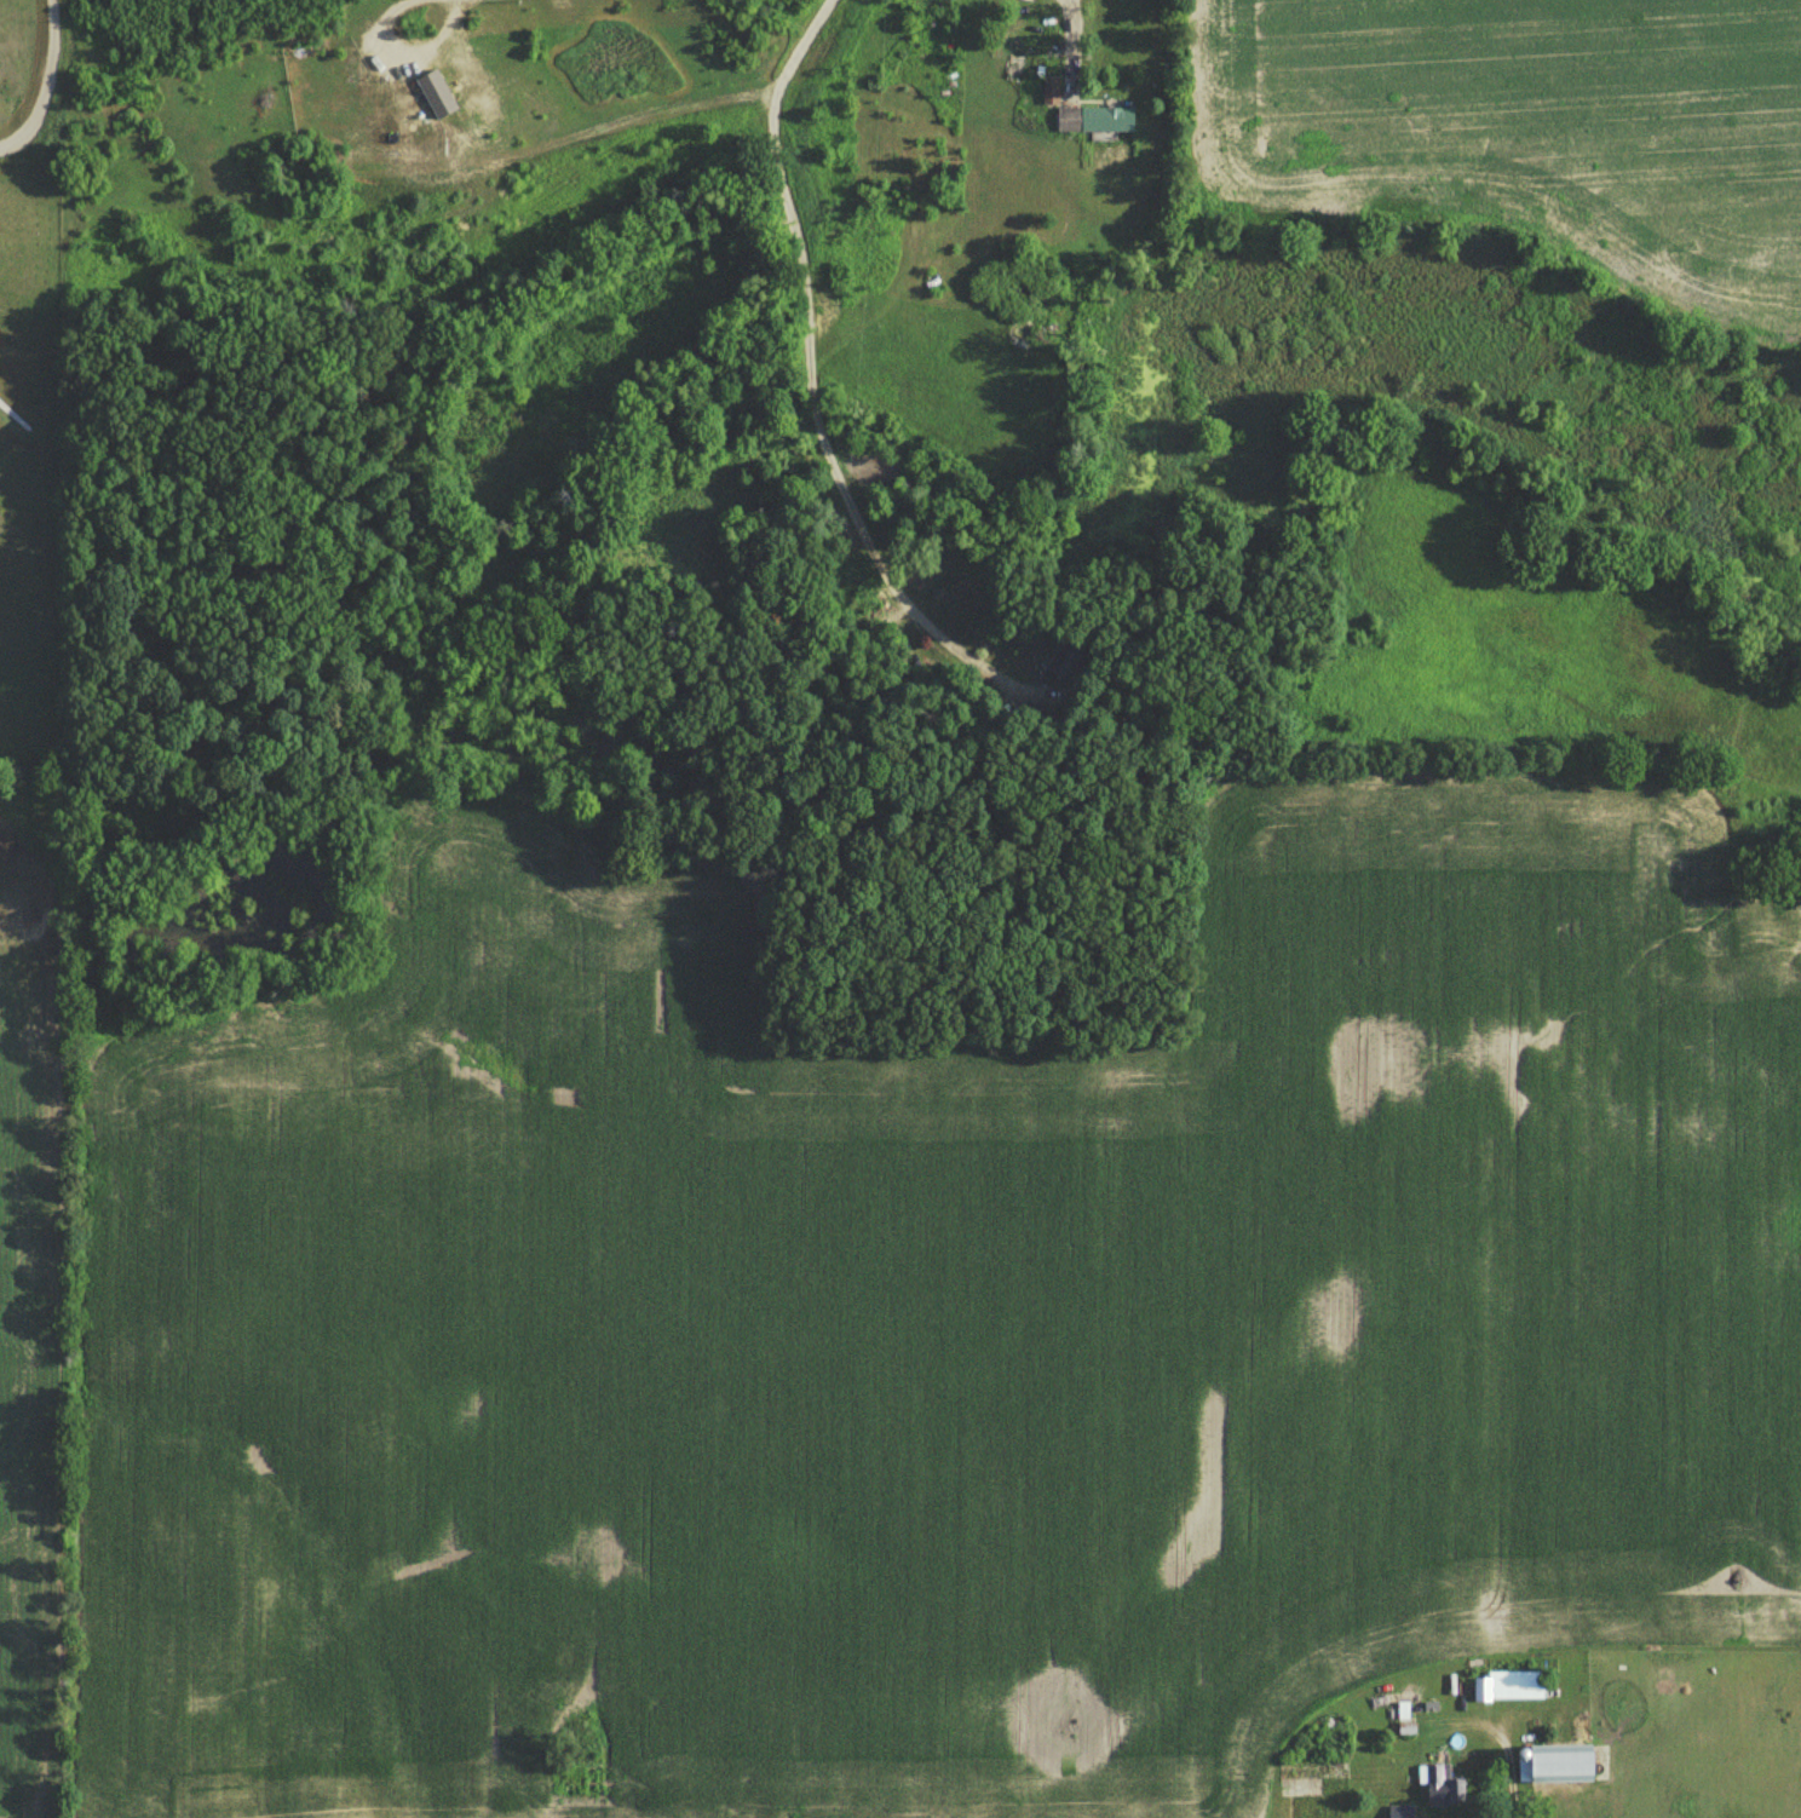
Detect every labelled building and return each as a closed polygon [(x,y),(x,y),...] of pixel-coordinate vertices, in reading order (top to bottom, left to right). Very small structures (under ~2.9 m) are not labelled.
[(1057,77),(1042,77),(1042,102),(1057,102),(1057,77)] [(1131,106),(1055,106),(1055,131),(1131,131),(1131,106)] [(1473,1679),(1473,1701),(1542,1701),(1542,1673),(1486,1673),(1486,1679),(1473,1679)] [(1589,1747),(1517,1747),(1517,1784),(1589,1784),(1589,1747)] [(1279,1780),(1295,1783),(1297,1766),(1282,1763),(1279,1780)] [(1441,1766),(1420,1767),(1421,1807),(1462,1806),(1462,1780),(1441,1781),(1441,1766)]
